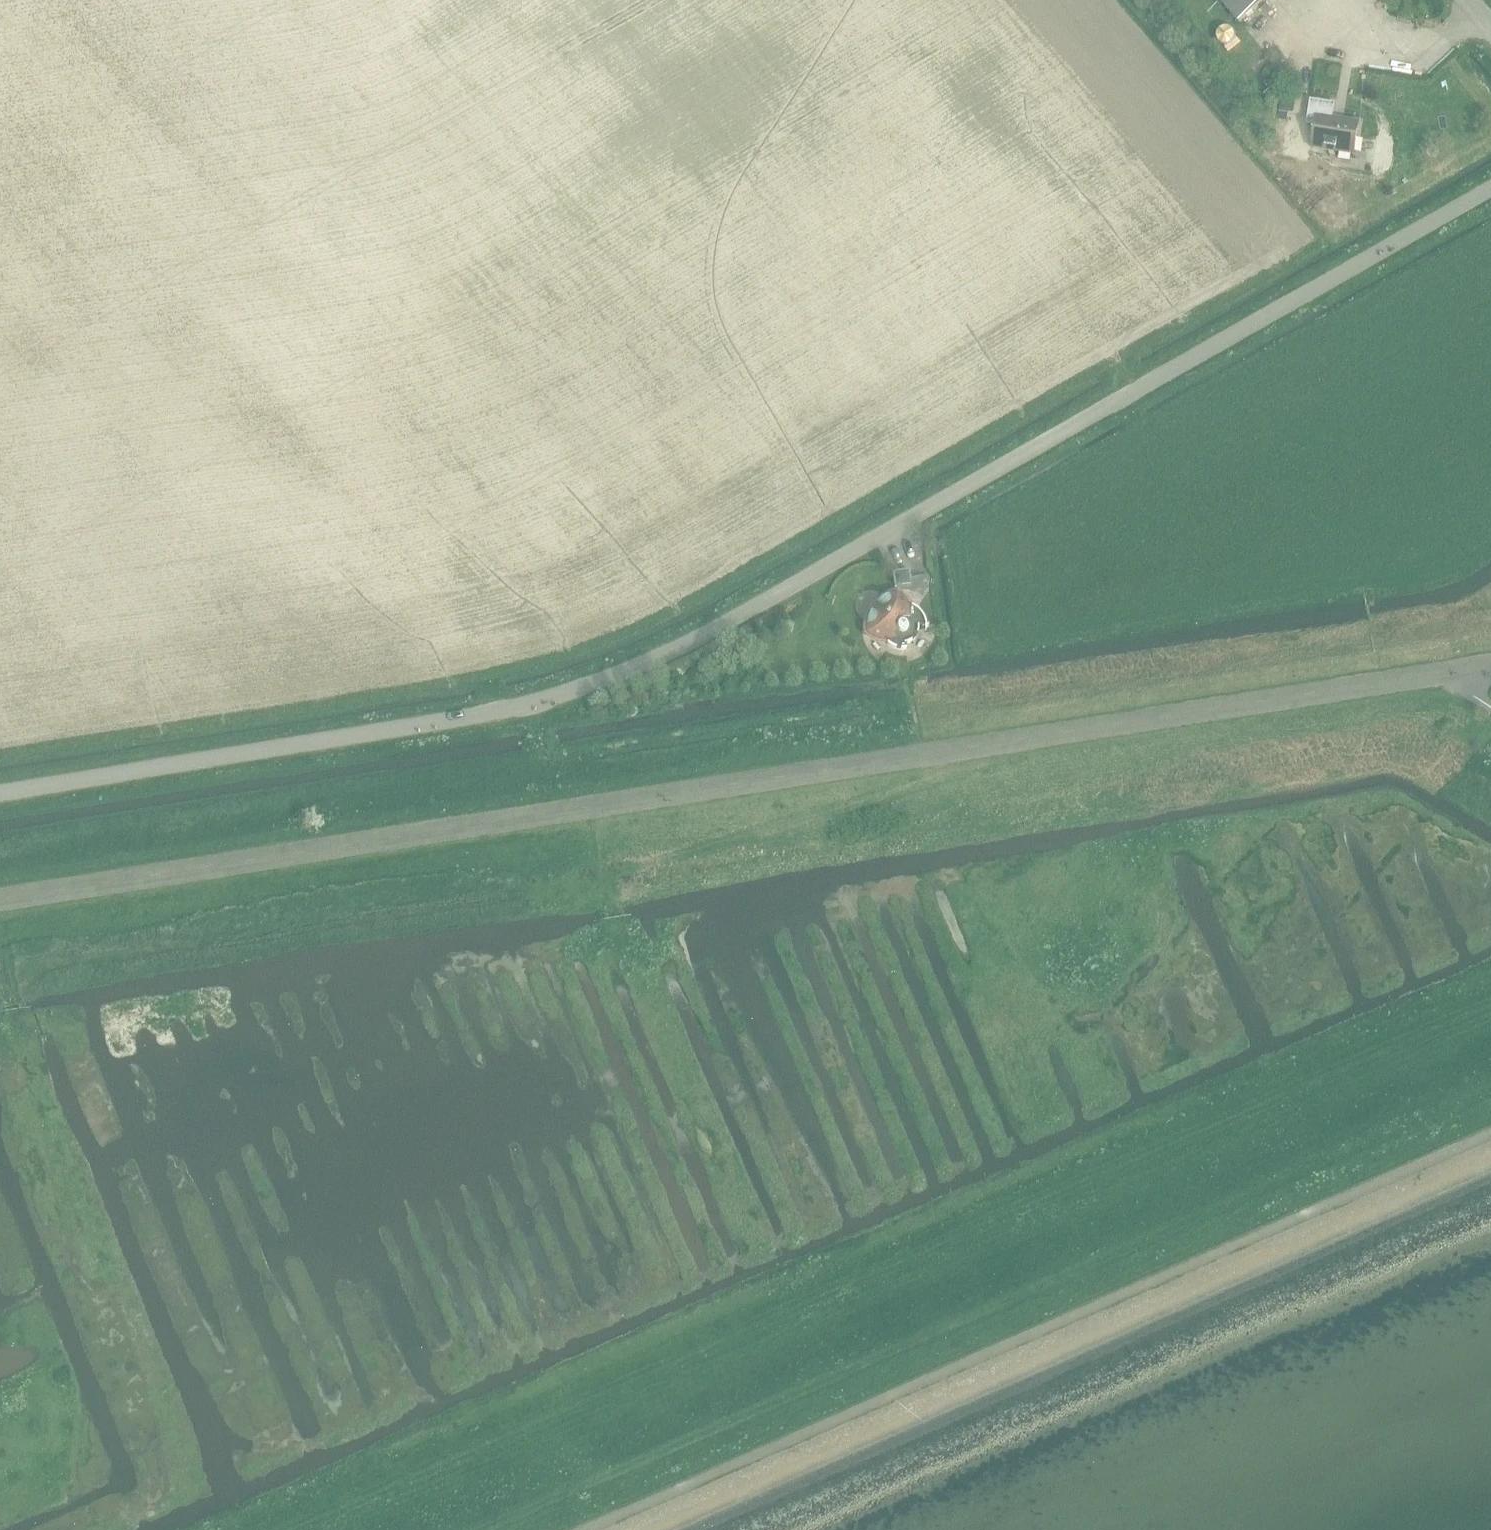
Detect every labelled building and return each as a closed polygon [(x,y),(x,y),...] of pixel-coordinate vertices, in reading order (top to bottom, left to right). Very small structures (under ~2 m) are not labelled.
[(1263,0),(1219,0),(1237,21),(1263,0)] [(1311,147),(1353,154),(1358,122),(1332,118),(1335,103),(1309,99),(1307,115),(1316,117),(1311,147)] [(892,572),(894,585),(909,582),(908,570),(892,572)] [(866,623),(866,634),(868,637),(871,640),(874,642),(878,644),(885,644),(886,647),(888,649),(893,651),(898,652),(905,652),(908,651),(907,647),(909,645),(910,644),(916,642),(918,639),(919,637),(919,633),(919,629),(927,628),(927,627),(926,624),(925,620),(923,616),(920,612),(916,608),(912,607),(910,605),(906,599),(898,594),(893,595),(884,599),(876,604),(868,615),(866,623)]
